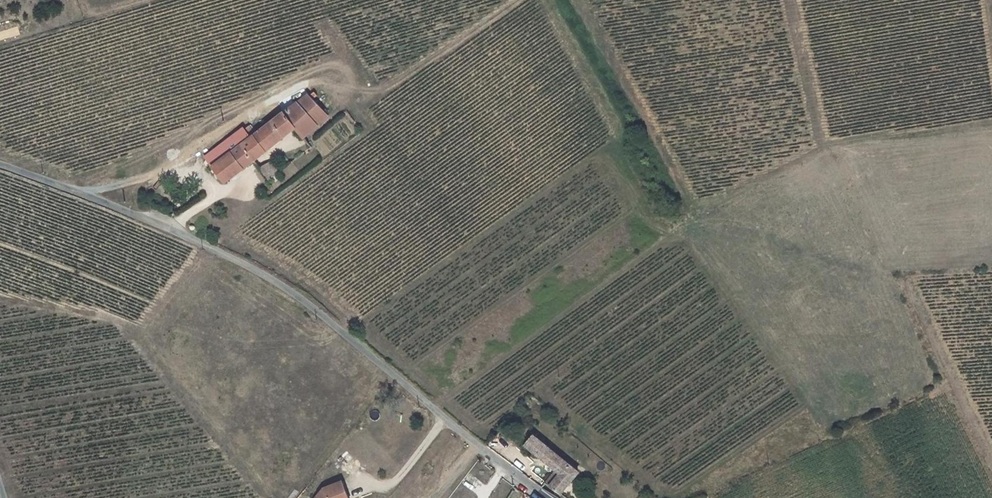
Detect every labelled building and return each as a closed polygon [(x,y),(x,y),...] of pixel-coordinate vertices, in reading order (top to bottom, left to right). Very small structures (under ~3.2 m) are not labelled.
[(306,97),(250,139),(219,163),(212,168),(225,185),(296,131),(306,143),(325,116),(306,97)] [(242,129),(211,153),(219,163),(250,139),(242,129)] [(271,161),(261,169),(271,182),(281,174),(271,161)] [(537,434),(528,445),(558,471),(549,483),(563,494),(580,471),(566,459),(537,434)] [(347,484),(329,492),(325,497),(353,497),(347,484)]
